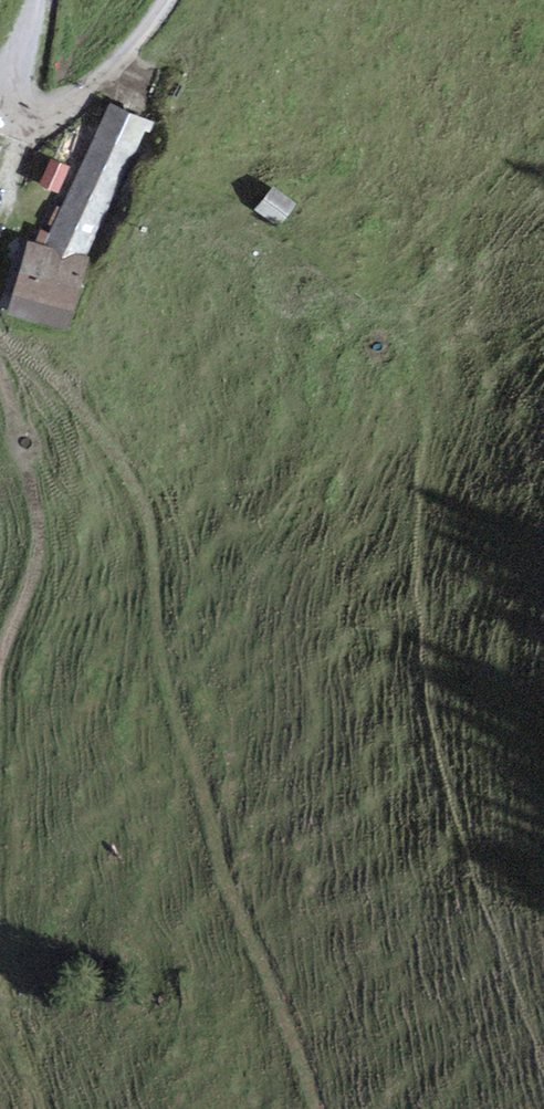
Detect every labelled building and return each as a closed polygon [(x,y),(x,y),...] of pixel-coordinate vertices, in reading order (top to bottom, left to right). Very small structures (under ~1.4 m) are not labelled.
[(46,246),(30,244),(13,309),(68,328),(87,258),(150,123),(111,108),(46,246)] [(57,158),(45,184),(63,192),(75,167),(57,158)] [(272,188),(253,214),(278,233),(297,207),(272,188)]
